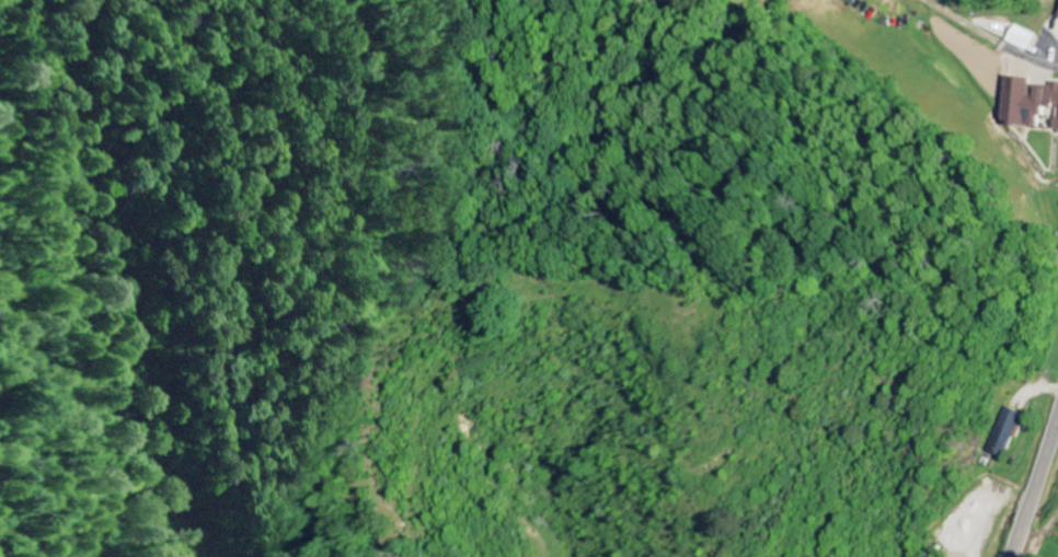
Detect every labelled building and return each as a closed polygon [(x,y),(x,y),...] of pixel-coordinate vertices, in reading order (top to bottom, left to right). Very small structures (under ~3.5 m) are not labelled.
[(1007,44),(1028,52),(1034,35),(1013,27),(1007,44)] [(1057,130),(1057,87),(1034,85),(1034,80),(1007,79),(1004,126),(1057,130)] [(986,452),(1006,458),(1021,412),(1000,406),(986,452)]
